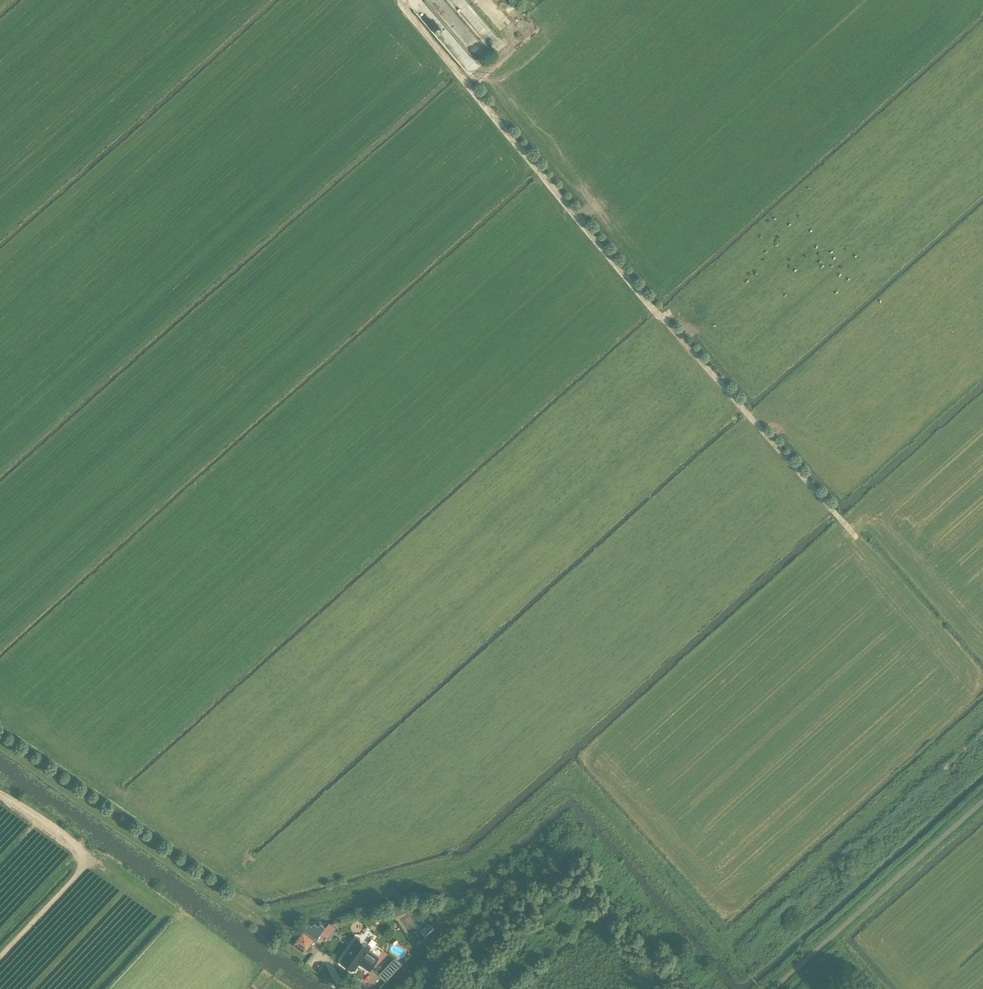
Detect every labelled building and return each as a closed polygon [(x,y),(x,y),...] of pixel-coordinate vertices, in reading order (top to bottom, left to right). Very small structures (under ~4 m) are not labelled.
[(404,903),(398,905),(401,913),(407,911),(404,903)] [(395,907),(389,909),(392,917),(398,915),(395,907)] [(309,923),(294,945),(304,952),(313,939),(315,941),(322,932),(328,937),(335,927),(329,922),(326,926),(320,923),(318,926),(314,923),(312,925),(309,923)] [(435,928),(429,922),(421,930),(427,936),(435,928)] [(371,946),(358,936),(342,959),(344,960),(342,963),(353,970),(354,967),(356,969),(360,962),(370,969),(379,956),(369,949),(371,946)] [(380,973),(387,980),(391,975),(384,968),(380,973)]
